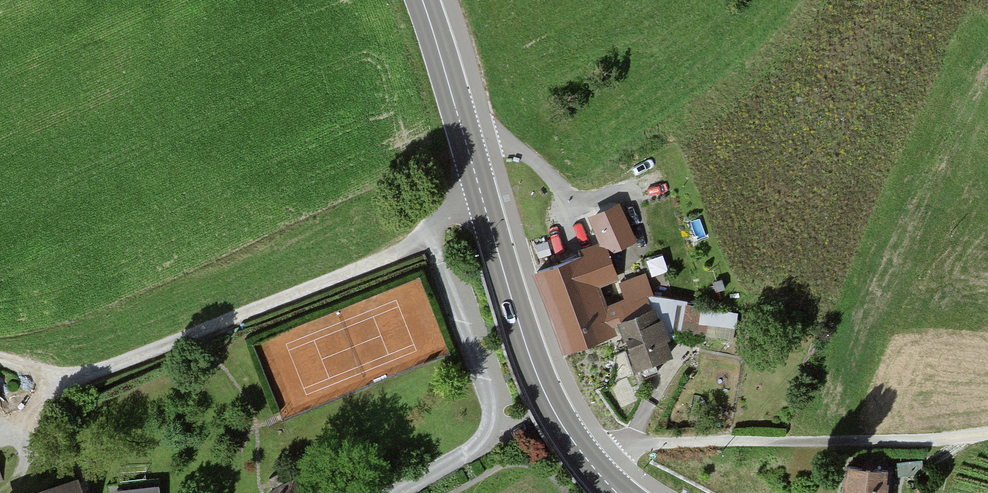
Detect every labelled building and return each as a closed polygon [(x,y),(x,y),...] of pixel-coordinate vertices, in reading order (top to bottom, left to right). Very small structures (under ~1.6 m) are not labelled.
[(581,255),(537,270),(566,354),(618,336),(616,329),(620,328),(622,323),(616,308),(612,309),(604,288),(622,282),(612,254),(638,246),(623,202),(588,214),(598,244),(579,250),(581,255)] [(644,276),(622,284),(630,303),(616,308),(622,323),(652,312),(645,296),(651,294),(644,276)] [(652,312),(622,323),(620,328),(629,353),(627,354),(633,370),(656,362),(671,357),(666,342),(670,341),(662,320),(660,321),(656,310),(652,312)] [(886,470),(865,466),(847,462),(841,492),(882,492),(886,470)] [(72,472),(10,492),(79,492),(72,472)] [(261,489),(263,492),(297,492),(286,474),(261,489)] [(106,484),(106,492),(159,492),(159,485),(119,488),(118,483),(106,484)]
